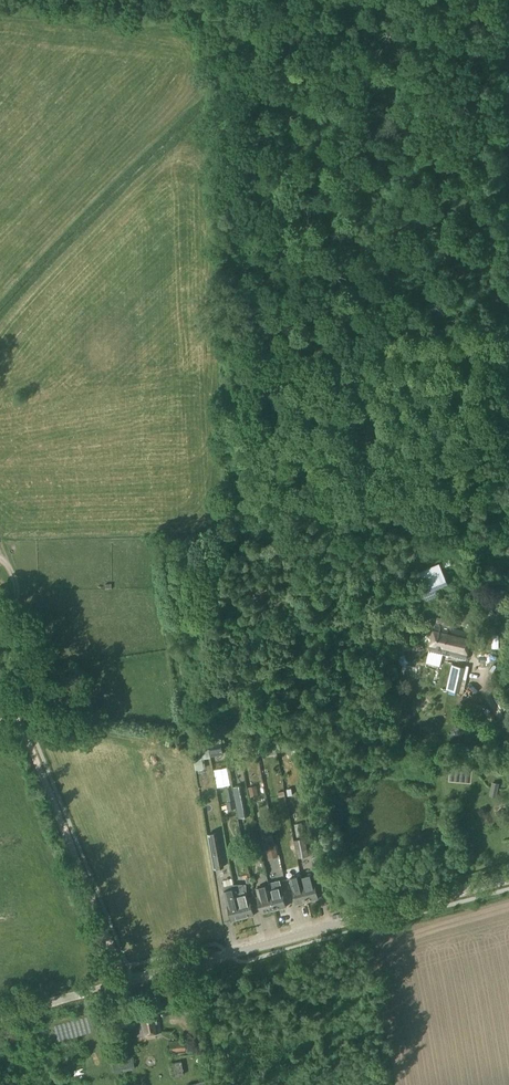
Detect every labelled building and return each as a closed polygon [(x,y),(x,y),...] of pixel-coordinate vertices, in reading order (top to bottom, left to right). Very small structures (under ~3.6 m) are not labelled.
[(416,576),(422,593),(447,583),(440,566),(425,572),(416,576)] [(427,660),(440,663),(443,653),(466,659),(472,633),(449,627),(450,621),(437,618),(427,660)] [(491,644),(498,642),(495,632),(488,634),(491,644)] [(452,664),(446,688),(458,691),(464,667),(452,664)] [(475,676),(478,685),(484,682),(481,674),(475,676)] [(491,687),(497,696),(501,693),(496,684),(491,687)] [(192,738),(194,750),(208,748),(206,738),(192,738)] [(231,750),(239,750),(240,741),(232,740),(231,750)] [(222,754),(221,743),(209,745),(211,756),(222,754)] [(259,744),(260,754),(280,753),(279,743),(259,744)] [(249,788),(251,796),(257,794),(255,786),(249,788)] [(242,795),(234,797),(238,817),(246,816),(242,795)] [(217,833),(207,835),(213,870),(223,868),(217,833)] [(293,840),(296,858),(308,856),(304,838),(293,840)] [(266,845),(269,858),(277,856),(274,843),(266,845)] [(268,863),(270,874),(277,872),(274,862),(268,863)] [(305,876),(301,877),(303,883),(307,901),(318,898),(312,874),(305,876)] [(300,876),(290,878),(296,904),(307,901),(303,883),(301,877),(301,876),(300,876)] [(275,891),(270,892),(275,909),(286,907),(280,883),(273,884),(275,891)] [(245,884),(234,885),(242,918),(254,915),(249,897),(246,898),(245,884)] [(242,918),(234,885),(223,887),(231,921),(242,918)] [(269,885),(255,888),(261,913),(275,909),(270,892),(269,885)] [(133,1015),(137,1036),(161,1031),(157,1010),(133,1015)] [(196,1049),(194,1038),(183,1040),(185,1051),(196,1049)] [(183,1040),(168,1042),(170,1053),(185,1051),(183,1040)] [(112,1061),(114,1073),(134,1069),(132,1058),(112,1061)] [(173,1066),(174,1076),(183,1075),(181,1062),(170,1064),(170,1067),(173,1066)]
